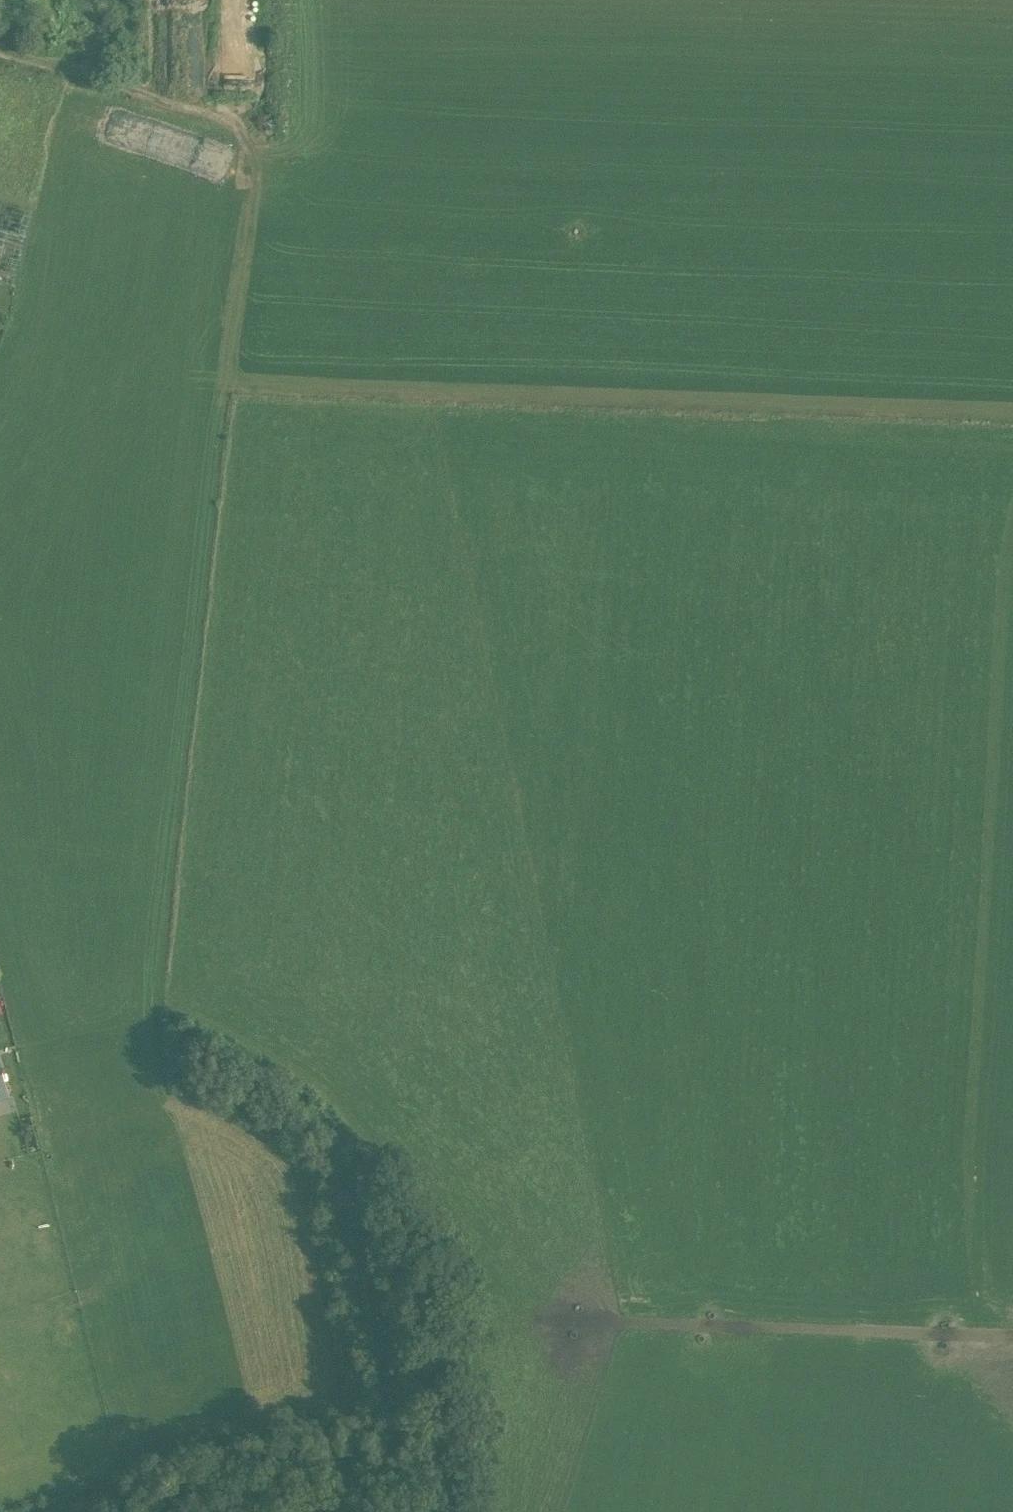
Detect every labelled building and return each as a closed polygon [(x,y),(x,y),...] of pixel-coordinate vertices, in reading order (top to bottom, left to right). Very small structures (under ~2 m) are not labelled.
[(9,1097),(0,1065),(0,1099),(9,1097)]
